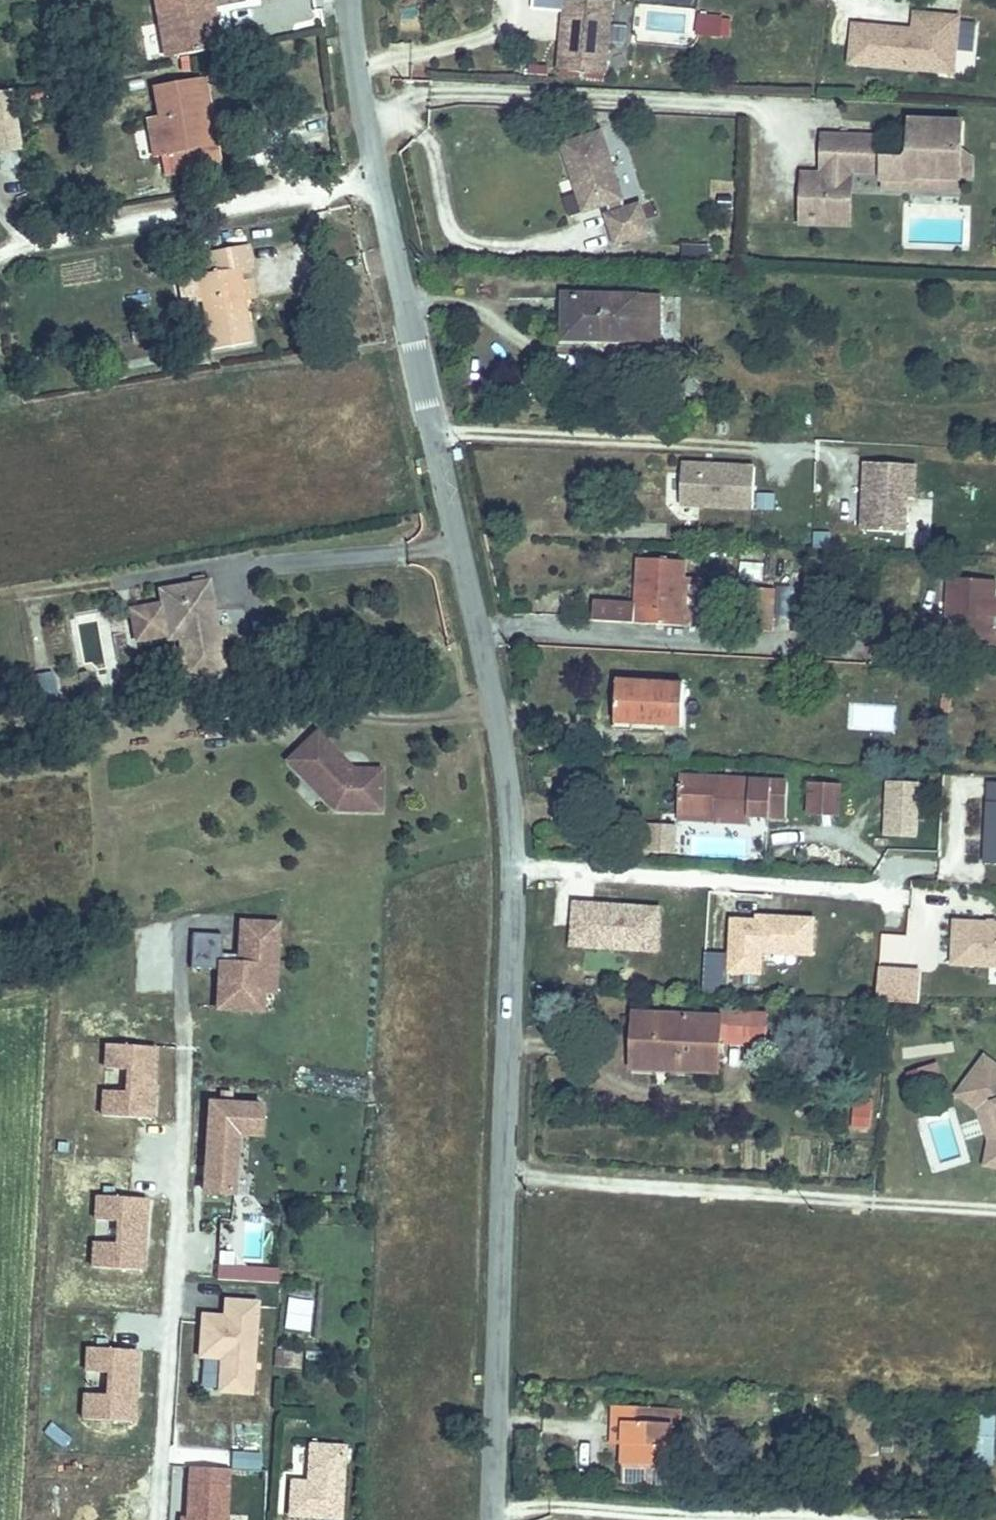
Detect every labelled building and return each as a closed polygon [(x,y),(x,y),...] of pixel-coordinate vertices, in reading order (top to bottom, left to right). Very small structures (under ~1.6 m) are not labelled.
[(211,0),(156,0),(160,24),(171,22),(177,56),(227,47),(224,31),(217,32),(211,0)] [(613,1),(603,0),(566,0),(565,13),(571,14),(568,41),(562,41),(559,71),(606,76),(613,1)] [(696,36),(722,37),(723,13),(697,11),(696,36)] [(960,22),(961,18),(917,14),(915,31),(855,25),(851,64),(955,74),(957,52),(960,22)] [(975,53),(978,23),(960,22),(957,52),(975,53)] [(204,149),(198,116),(210,114),(204,78),(155,87),(159,116),(166,155),(172,154),(176,176),(220,168),(216,147),(204,149)] [(12,91),(0,93),(0,113),(16,110),(12,91)] [(16,110),(0,113),(0,155),(23,150),(16,110)] [(166,155),(159,116),(145,118),(152,157),(166,155)] [(856,226),(857,173),(885,174),(884,190),(917,190),(918,174),(963,175),(963,122),(911,122),(911,151),(904,158),(885,158),(885,139),(830,138),(829,171),(807,171),(806,226),(856,226)] [(627,211),(601,133),(563,146),(585,212),(607,205),(610,216),(608,217),(617,245),(649,234),(640,206),(627,211)] [(709,260),(709,242),(681,242),(681,260),(709,260)] [(245,300),(239,269),(250,267),(252,266),(248,246),(206,253),(210,274),(197,276),(210,351),(252,344),(245,300)] [(255,298),(250,267),(239,269),(245,300),(255,298)] [(659,342),(660,298),(565,295),(565,326),(585,327),(585,340),(659,342)] [(915,499),(917,466),(866,463),(864,500),(868,506),(867,532),(906,534),(908,499),(915,499)] [(753,510),(756,468),(683,464),(681,506),(753,510)] [(702,627),(705,577),(685,576),(686,562),(639,559),(638,585),(647,585),(646,606),(594,603),(593,621),(702,627)] [(992,646),(995,581),(950,579),(948,605),(952,605),(951,627),(946,627),(945,643),(992,646)] [(225,672),(209,582),(180,587),(182,602),(162,605),(167,634),(168,640),(188,636),(195,677),(225,672)] [(182,602),(180,587),(160,590),(162,605),(182,602)] [(772,632),(774,590),(747,588),(745,631),(772,632)] [(167,634),(162,605),(131,610),(136,639),(167,634)] [(683,723),(684,683),(618,681),(617,721),(683,723)] [(344,769),(348,765),(317,733),(288,761),(335,810),(380,811),(381,771),(353,770),(349,773),(344,769)] [(353,770),(348,765),(344,769),(349,773),(353,770)] [(786,818),(788,782),(681,777),(679,814),(715,816),(714,821),(751,823),(751,816),(786,818)] [(839,816),(841,785),(811,783),(809,814),(839,816)] [(917,836),(920,786),(889,784),(887,834),(917,836)] [(990,784),(985,865),(995,866),(995,784),(990,784)] [(661,854),(663,825),(647,824),(645,853),(661,854)] [(674,855),(676,826),(663,825),(661,854),(674,855)] [(657,952),(661,909),(577,903),(574,947),(657,952)] [(813,956),(815,920),(758,917),(758,922),(733,920),(730,973),(761,975),(762,953),(763,946),(785,947),(784,955),(813,956)] [(221,961),(223,935),(193,933),(191,968),(219,970),(217,1009),(244,1011),(246,991),(263,992),(265,964),(276,965),(278,924),(241,922),(239,962),(221,961)] [(956,922),(953,965),(995,967),(995,924),(956,922)] [(135,992),(160,992),(160,925),(135,926),(135,992)] [(784,955),(785,947),(763,946),(762,953),(784,955)] [(275,993),(276,965),(265,964),(263,992),(275,993)] [(919,1002),(921,970),(880,968),(878,1001),(919,1002)] [(262,1012),(263,992),(246,991),(244,1011),(262,1012)] [(722,1043),(766,1046),(768,1011),(724,1009),(722,1043)] [(718,1068),(721,1018),(636,1014),(633,1068),(659,1069),(659,1065),(718,1068)] [(106,1068),(129,1070),(128,1092),(105,1090),(103,1116),(152,1119),(153,1096),(148,1096),(149,1083),(154,1083),(156,1047),(108,1044),(106,1068)] [(985,1056),(963,1085),(991,1105),(994,1104),(995,1110),(995,1064),(985,1056)] [(940,1079),(936,1063),(909,1070),(914,1086),(940,1079)] [(963,1085),(956,1095),(977,1111),(989,1142),(984,1167),(995,1169),(995,1110),(994,1104),(991,1105),(963,1085)] [(867,1130),(868,1101),(852,1100),(851,1129),(867,1130)] [(260,1135),(262,1106),(210,1103),(205,1193),(234,1195),(237,1134),(260,1135)] [(96,1220),(120,1222),(118,1243),(95,1242),(94,1267),(142,1270),(143,1248),(138,1247),(139,1234),(144,1235),(147,1199),(98,1196),(96,1220)] [(251,1394),(258,1302),(226,1300),(224,1316),(210,1315),(209,1321),(202,1320),(199,1357),(203,1357),(221,1359),(227,1359),(226,1370),(220,1370),(219,1389),(218,1392),(251,1394)] [(87,1372),(110,1373),(109,1395),(86,1393),(84,1419),(132,1422),(134,1399),(129,1399),(130,1386),(135,1386),(137,1350),(88,1347),(87,1372)] [(282,1349),(280,1366),(299,1368),(301,1352),(282,1349)] [(220,1370),(221,1359),(203,1357),(201,1387),(219,1389),(220,1370)] [(671,1467),(673,1424),(644,1423),(645,1408),(612,1406),(612,1422),(625,1423),(624,1445),(623,1465),(671,1467)] [(978,1413),(976,1462),(994,1463),(995,1423),(995,1414),(978,1413)] [(624,1445),(625,1423),(612,1422),(611,1444),(624,1445)] [(340,1519),(345,1447),(310,1445),(308,1483),(292,1481),(289,1516),(340,1519)] [(670,1483),(671,1467),(623,1465),(622,1481),(670,1483)] [(228,1486),(189,1484),(187,1519),(188,1519),(226,1519),(228,1486)]
